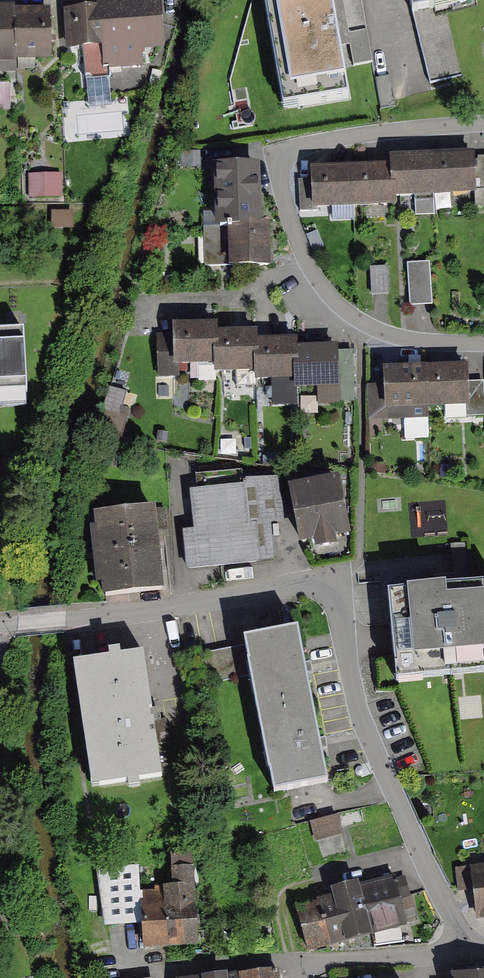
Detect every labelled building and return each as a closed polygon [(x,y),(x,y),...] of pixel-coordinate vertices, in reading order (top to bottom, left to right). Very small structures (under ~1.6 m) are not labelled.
[(68,11),(70,52),(88,51),(89,80),(107,79),(107,69),(142,67),(141,50),(164,49),(162,0),(129,0),(97,2),(97,10),(68,11)] [(275,112),(346,102),(331,0),(259,0),(275,112)] [(374,64),(364,0),(335,0),(345,68),(374,64)] [(414,16),(474,0),(410,0),(414,16)] [(0,13),(0,61),(52,60),(52,12),(0,13)] [(312,170),(314,208),(395,205),(394,194),(483,191),(483,159),(476,159),(476,155),(391,159),(392,166),(312,170)] [(257,166),(220,166),(221,228),(207,229),(208,267),(271,266),(270,219),(258,219),(257,166)] [(65,196),(63,171),(32,173),(33,198),(65,196)] [(432,263),(408,264),(409,307),(433,306),(432,263)] [(374,296),(391,295),(389,265),(372,266),(374,296)] [(222,324),(179,326),(180,368),(220,367),(220,376),(259,375),(260,384),(303,382),(303,390),(340,389),(339,348),(301,350),(300,340),(260,341),(260,333),(222,334),(222,324)] [(28,396),(24,333),(0,335),(0,398),(28,396)] [(469,366),(387,369),(388,408),(470,405),(469,366)] [(272,386),(273,406),(301,404),(300,384),(272,386)] [(341,478),(296,486),(307,544),(323,541),(325,552),(342,548),(340,538),(352,536),(341,478)] [(245,489),(193,492),(195,531),(185,532),(187,567),(271,562),(269,522),(282,521),(279,479),(245,482),(245,489)] [(162,509),(97,514),(104,596),(169,590),(162,509)] [(398,592),(406,681),(483,675),(483,585),(398,592)] [(214,678),(242,678),(242,618),(228,617),(228,647),(215,647),(214,678)] [(306,632),(253,642),(282,791),(336,781),(306,632)] [(148,655),(80,664),(96,787),(164,779),(148,655)] [(183,886),(151,889),(142,890),(140,866),(101,869),(106,926),(132,924),(143,923),(145,948),(203,943),(195,851),(180,853),(183,886)] [(455,867),(457,890),(474,889),(476,915),(483,914),(483,864),(455,867)] [(405,876),(306,898),(316,943),(415,920),(405,876)]
